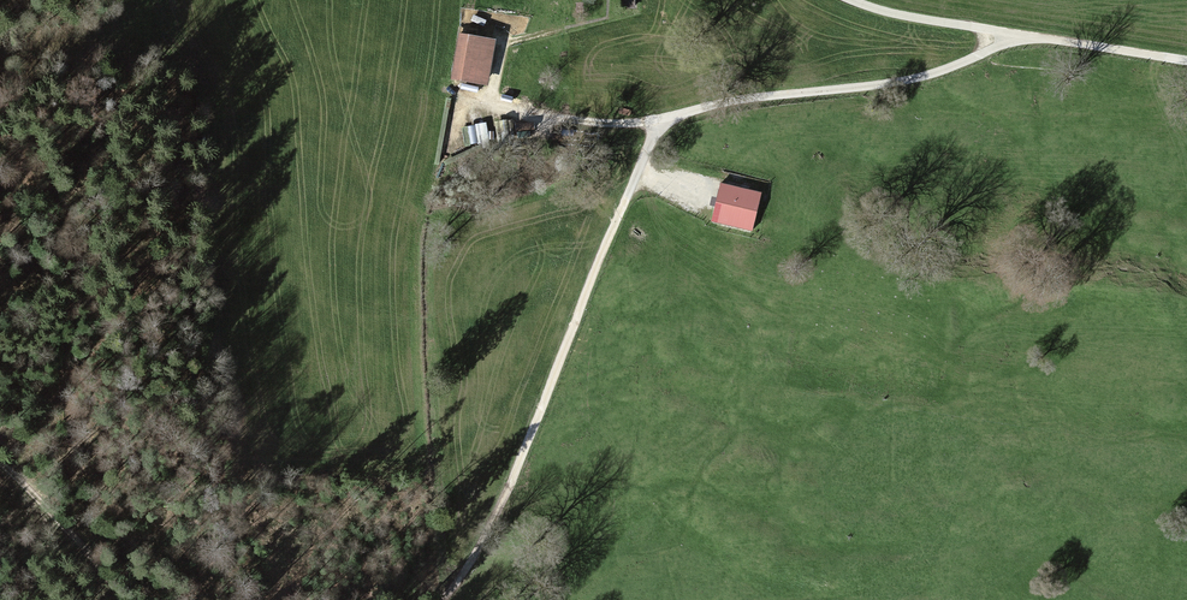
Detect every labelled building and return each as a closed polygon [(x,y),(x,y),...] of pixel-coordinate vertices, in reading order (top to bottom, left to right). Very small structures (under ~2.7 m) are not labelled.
[(491,89),(499,42),(460,35),(451,82),(491,89)] [(758,195),(719,187),(713,217),(752,225),(758,195)]
